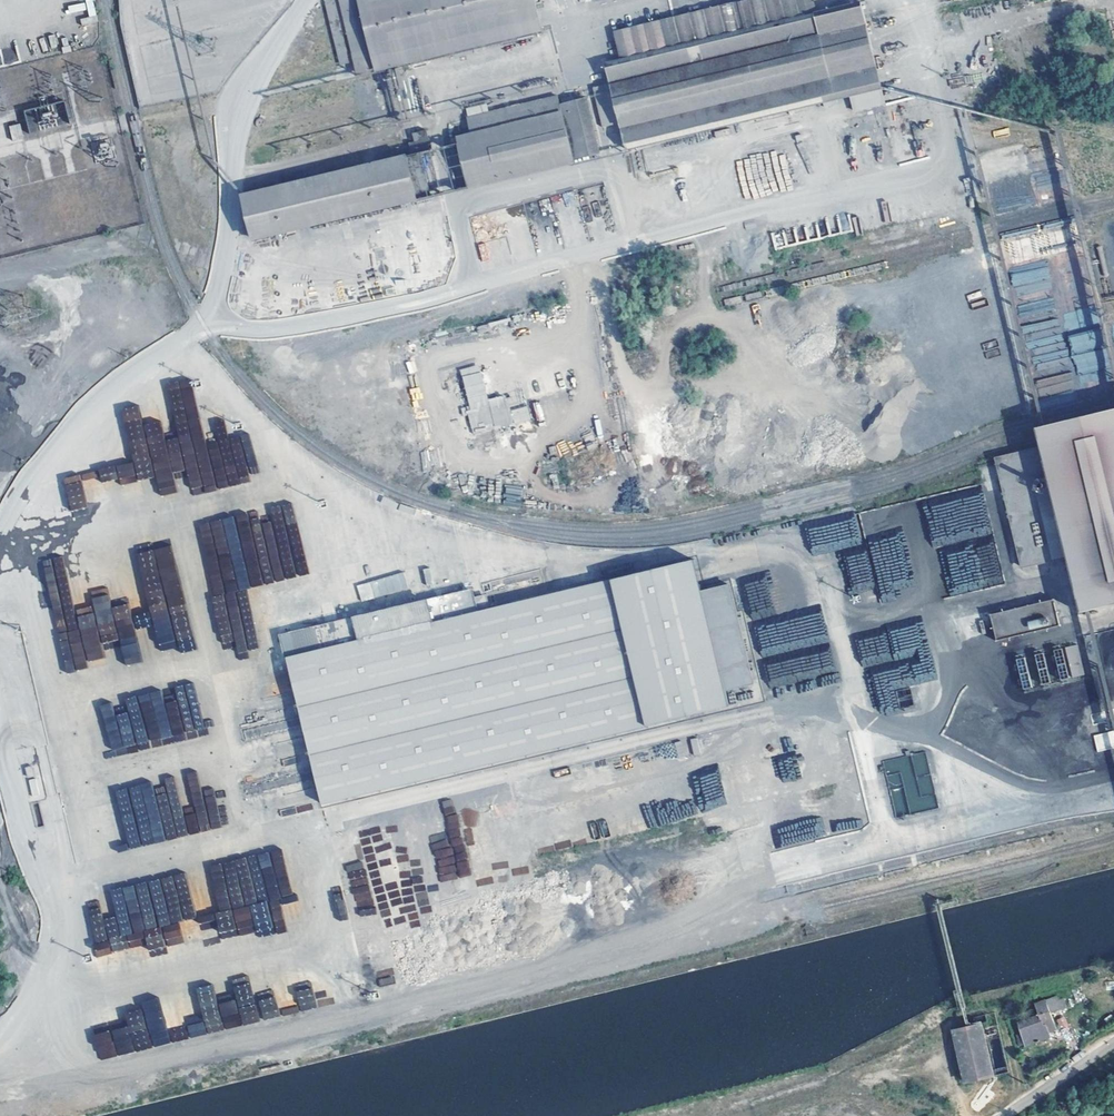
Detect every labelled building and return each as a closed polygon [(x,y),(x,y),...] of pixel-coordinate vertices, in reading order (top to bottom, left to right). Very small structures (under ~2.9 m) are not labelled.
[(89,16),(96,15),(92,0),(86,0),(85,0),(89,16)] [(328,60),(361,53),(365,67),(530,25),(523,0),(312,0),(328,60)] [(619,138),(875,72),(856,0),(811,0),(807,1),(806,0),(705,0),(604,25),(609,50),(598,53),(602,77),(590,80),(600,120),(614,117),(619,138)] [(16,52),(0,53),(0,65),(17,64),(16,52)] [(551,93),(549,84),(474,103),(479,122),(461,127),(472,174),(569,150),(568,148),(591,142),(576,87),(551,93)] [(65,100),(23,110),(28,130),(23,131),(24,138),(71,127),(65,100)] [(429,125),(427,119),(415,122),(416,131),(410,132),(413,145),(412,145),(230,193),(242,236),(432,187),(421,141),(434,138),(431,125),(429,125)] [(21,124),(9,125),(12,140),(23,139),(21,124)] [(479,364),(460,369),(469,407),(465,408),(471,433),(513,423),(506,394),(488,399),(479,364)] [(121,409),(133,461),(63,477),(70,510),(88,506),(84,486),(119,478),(120,484),(155,476),(160,495),(177,492),(172,473),(187,469),(192,491),(227,483),(223,465),(211,468),(191,378),(167,384),(179,437),(164,440),(160,420),(143,424),(138,405),(121,409)] [(511,410),(514,423),(531,419),(527,406),(511,410)] [(1026,428),(1030,446),(985,457),(1012,568),(1057,557),(1070,611),(1113,601),(1113,406),(1026,428)] [(223,594),(308,574),(291,503),(272,507),(270,521),(269,521),(250,519),(249,520),(247,513),(201,524),(203,535),(207,552),(207,557),(217,558),(216,569),(209,570),(214,593),(214,598),(217,610),(228,611),(238,651),(247,649),(245,640),(256,637),(247,601),(247,602),(236,601),(255,597),(223,594)] [(180,653),(195,649),(173,545),(137,553),(157,647),(177,643),(180,653)] [(65,555),(42,560),(65,673),(88,668),(87,661),(105,657),(102,644),(120,641),(124,665),(141,662),(129,603),(111,607),(109,595),(92,598),(93,605),(75,609),(65,555)] [(474,588),(279,635),(321,809),(727,710),(723,694),(754,686),(729,585),(699,594),(690,562),(478,612),(474,588)] [(361,602),(407,589),(402,572),(356,585),(361,602)] [(89,590),(91,597),(109,593),(108,586),(89,590)] [(1053,615),(1047,587),(983,600),(989,628),(1053,615)] [(808,646),(830,640),(822,613),(802,619),(807,634),(805,635),(808,646)] [(1076,662),(1068,632),(1056,634),(1063,665),(1076,662)] [(101,705),(111,751),(149,742),(151,747),(197,736),(195,725),(201,723),(196,704),(178,708),(175,697),(163,700),(161,691),(124,699),(127,712),(115,714),(112,703),(101,705)] [(1113,748),(1113,730),(1093,735),(1097,752),(1113,748)] [(691,739),(693,755),(700,754),(698,738),(691,739)] [(153,784),(118,790),(128,847),(166,840),(162,817),(169,816),(168,813),(158,815),(153,784)] [(509,784),(440,798),(452,857),(437,860),(441,880),(457,877),(471,874),(465,846),(474,844),(470,827),(479,825),(476,808),(512,800),(509,784)] [(930,785),(920,790),(924,799),(934,795),(930,785)] [(281,849),(220,865),(226,889),(214,892),(219,912),(215,913),(221,934),(236,930),(238,934),(255,930),(254,924),(271,919),(275,934),(293,929),(289,914),(298,911),(281,849)] [(186,874),(110,889),(115,915),(102,918),(100,909),(88,912),(97,958),(183,940),(179,921),(195,918),(186,874)] [(1057,1001),(1053,990),(1047,993),(1046,990),(1026,997),(1030,1008),(1010,1015),(1012,1020),(1007,1021),(1012,1038),(1019,1037),(1020,1040),(1042,1031),(1040,1023),(1049,1021),(1044,1006),(1057,1001)] [(983,1071),(972,1017),(945,1023),(957,1076),(983,1071)] [(184,1027),(169,1029),(170,1041),(185,1039),(184,1027)]
